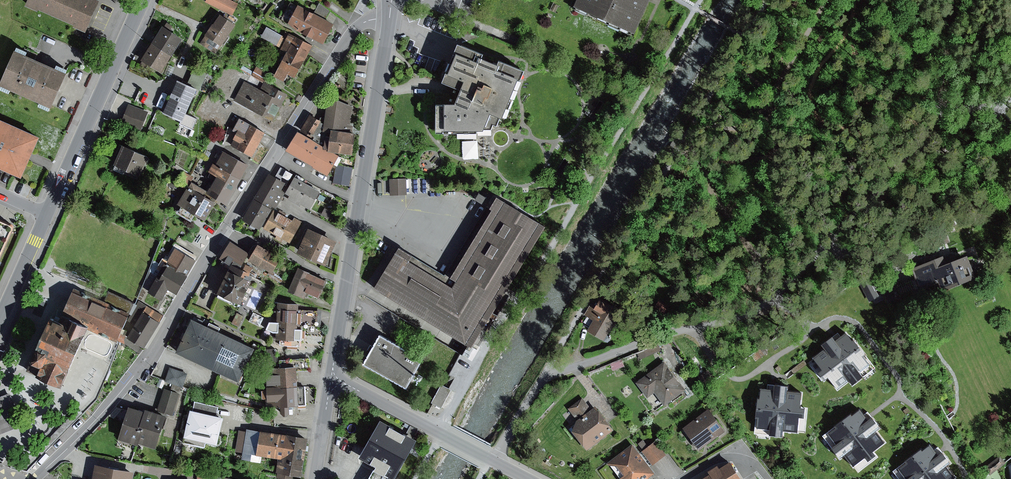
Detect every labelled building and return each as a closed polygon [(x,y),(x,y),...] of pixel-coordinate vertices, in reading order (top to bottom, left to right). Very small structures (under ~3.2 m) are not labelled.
[(28,3),(40,9),(41,7),(76,23),(75,24),(88,30),(101,0),(29,0),(28,3)] [(234,0),(207,0),(207,1),(233,14),(239,3),(234,0)] [(577,3),(636,30),(650,0),(578,0),(577,3)] [(334,22),(298,3),(298,4),(292,1),(284,15),(281,14),(279,17),(290,24),(324,41),(334,22)] [(237,23),(222,13),(201,42),(216,53),(237,23)] [(184,37),(164,24),(153,41),(173,54),(184,37)] [(268,26),(262,36),(278,45),(284,35),(268,26)] [(313,45),(287,30),(284,35),(278,45),(288,51),(284,58),(301,67),(313,45)] [(173,54),(153,41),(142,58),(161,71),(173,54)] [(437,104),(437,133),(479,134),(479,131),(485,131),(486,129),(493,129),(495,124),(499,125),(501,116),(507,118),(525,72),(499,61),(498,64),(483,58),(484,55),(459,45),(443,83),(463,91),(456,104),(437,104)] [(69,70),(17,48),(2,83),(53,105),(69,70)] [(284,58),(275,75),(285,80),(289,73),(295,77),(301,67),(284,58)] [(169,65),(165,74),(170,76),(174,67),(169,65)] [(196,66),(189,83),(199,87),(202,89),(208,73),(196,66)] [(257,66),(252,74),(266,82),(271,74),(257,66)] [(189,83),(179,78),(165,110),(183,118),(181,123),(193,128),(198,117),(187,113),(199,87),(189,83)] [(261,88),(245,79),(234,100),(274,121),(288,94),(265,82),(261,88)] [(338,99),(328,101),(324,123),(324,126),(333,128),(351,130),(354,105),(338,99)] [(149,113),(128,105),(120,126),(141,135),(149,113)] [(322,120),(311,113),(301,129),(312,136),(321,121),(322,120)] [(0,116),(0,164),(24,175),(41,134),(0,116)] [(247,133),(252,123),(240,117),(234,129),(238,132),(239,129),(247,133)] [(324,123),(321,121),(312,136),(311,138),(330,149),(333,128),(324,126),(324,123)] [(267,131),(252,123),(247,133),(239,129),(238,132),(235,138),(236,139),(233,145),(253,156),(267,131)] [(351,130),(333,128),(330,149),(354,153),(357,131),(351,130)] [(311,138),(298,130),(288,149),(329,173),(340,155),(330,149),(311,138)] [(150,155),(124,144),(116,163),(142,174),(150,155)] [(250,164),(224,150),(216,163),(214,162),(209,171),(217,175),(208,191),(206,194),(212,197),(213,194),(228,202),(250,164)] [(353,167),(338,164),(334,183),(350,186),(353,167)] [(282,166),(276,176),(286,182),(288,183),(294,173),(282,166)] [(177,183),(188,189),(192,181),(195,177),(184,171),(177,183)] [(276,176),(270,173),(244,218),(261,228),(273,208),(275,209),(286,191),(282,188),(286,182),(276,176)] [(322,190),(297,176),(287,192),(291,194),(288,199),(300,206),(302,203),(311,209),(322,190)] [(406,178),(390,179),(391,194),(406,194),(406,178)] [(206,194),(208,191),(192,181),(188,189),(179,202),(183,205),(197,212),(207,218),(218,200),(212,197),(206,194)] [(401,244),(375,287),(474,346),(547,225),(499,196),(492,206),(494,207),(453,275),(459,279),(455,285),(412,259),(416,253),(401,244)] [(197,212),(183,205),(181,209),(179,208),(178,211),(193,220),(197,212)] [(325,207),(321,214),(329,218),(332,212),(325,207)] [(294,218),(276,208),(265,227),(277,234),(276,237),(282,241),(284,237),(291,241),(303,221),(295,217),(294,218)] [(0,217),(0,258),(15,226),(14,225),(14,224),(13,223),(0,217)] [(339,239),(310,226),(299,251),(328,264),(339,239)] [(251,252),(232,240),(221,257),(233,262),(243,266),(251,252)] [(282,256),(259,243),(250,259),(273,272),(282,256)] [(166,261),(189,275),(198,260),(175,246),(166,261)] [(946,255),(912,268),(919,287),(943,278),(947,288),(979,276),(970,253),(948,261),(946,255)] [(189,275),(166,261),(158,275),(149,290),(163,299),(169,288),(178,293),(189,275)] [(243,266),(233,262),(218,296),(240,306),(252,279),(250,278),(253,271),(243,266)] [(327,279),(300,266),(289,289),(306,297),(308,292),(319,297),(327,279)] [(143,287),(149,290),(158,275),(150,270),(143,287)] [(871,280),(859,286),(867,302),(879,296),(871,280)] [(61,317),(53,313),(29,369),(39,373),(38,375),(64,386),(90,327),(118,339),(129,312),(73,288),(61,317)] [(607,302),(601,299),(597,307),(591,303),(585,314),(594,319),(588,329),(606,339),(610,332),(613,334),(620,321),(618,319),(623,309),(608,300),(607,302)] [(299,303),(275,302),(273,338),(303,339),(303,325),(318,326),(318,310),(299,309),(299,303)] [(147,305),(128,336),(145,346),(164,315),(147,305)] [(237,312),(233,322),(239,325),(244,316),(237,312)] [(209,325),(193,317),(177,351),(240,380),(256,347),(219,330),(221,326),(210,321),(209,325)] [(856,336),(854,338),(849,331),(838,339),(834,334),(823,343),(826,347),(814,356),(824,368),(820,371),(825,379),(829,376),(838,388),(850,379),(853,384),(865,375),(862,371),(873,363),(866,354),(868,353),(856,336)] [(424,356),(382,333),(366,362),(408,385),(424,356)] [(371,345),(352,335),(350,347),(366,355),(371,345)] [(659,345),(638,353),(640,359),(662,350),(659,345)] [(280,359),(281,367),(298,366),(310,366),(310,358),(280,359)] [(665,361),(637,382),(649,396),(655,391),(666,405),(687,389),(665,361)] [(266,368),(267,387),(298,386),(298,366),(281,367),(266,368)] [(188,373),(171,367),(166,381),(183,387),(188,373)] [(709,369),(700,376),(707,386),(716,379),(709,369)] [(755,416),(757,417),(756,425),(771,427),(770,433),(784,434),(785,429),(799,431),(801,415),(806,416),(807,406),(802,406),(804,391),(789,389),(790,384),(776,382),(775,387),(761,386),(760,397),(758,396),(755,416)] [(443,384),(432,402),(442,407),(452,389),(443,384)] [(298,386),(267,387),(267,405),(282,405),(282,411),(285,414),(289,414),(291,412),(290,405),(306,404),(306,386),(298,386)] [(181,393),(165,388),(158,409),(173,414),(181,393)] [(0,397),(0,411),(2,415),(0,415),(0,434),(16,428),(9,411),(16,408),(10,393),(0,397)] [(577,420),(592,409),(583,397),(569,408),(577,420)] [(195,400),(193,408),(217,414),(219,406),(195,400)] [(149,411),(130,405),(120,438),(138,444),(139,442),(149,411)] [(571,425),(588,448),(614,428),(597,405),(592,409),(577,420),(571,425)] [(835,422),(837,424),(829,429),(838,441),(833,444),(842,456),(847,452),(855,464),(867,454),(870,458),(878,453),(875,449),(887,440),(879,428),(883,425),(874,413),(870,416),(862,405),(853,412),(851,410),(835,422)] [(217,414),(193,408),(186,436),(218,443),(225,416),(217,414)] [(684,428),(701,450),(726,430),(710,408),(684,428)] [(150,409),(149,411),(139,442),(157,447),(168,415),(150,409)] [(416,440),(383,421),(363,455),(379,465),(377,469),(394,478),(416,440)] [(258,454),(261,430),(248,428),(247,431),(240,430),(236,451),(243,452),(242,458),(256,461),(258,454)] [(309,438),(261,430),(258,454),(279,457),(280,453),(306,457),(309,438)] [(644,450),(649,446),(644,439),(638,442),(644,450)] [(644,450),(643,451),(652,464),(666,454),(657,441),(649,446),(644,450)] [(907,461),(900,466),(909,477),(907,478),(954,478),(958,476),(949,464),(954,461),(945,449),(941,453),(932,442),(923,448),(922,447),(906,459),(907,461)] [(621,478),(647,478),(656,472),(633,444),(614,459),(625,473),(620,478),(621,478)] [(279,457),(276,477),(291,478),(293,478),(294,474),(303,475),(306,457),(280,453),(279,457)] [(1001,455),(985,468),(991,474),(1006,462),(1001,455)] [(721,466),(729,478),(744,478),(732,460),(721,466)] [(721,466),(719,463),(710,469),(711,472),(700,478),(729,478),(721,466)] [(96,464),(94,478),(134,478),(136,472),(96,464)] [(377,469),(371,478),(394,478),(377,469)]
